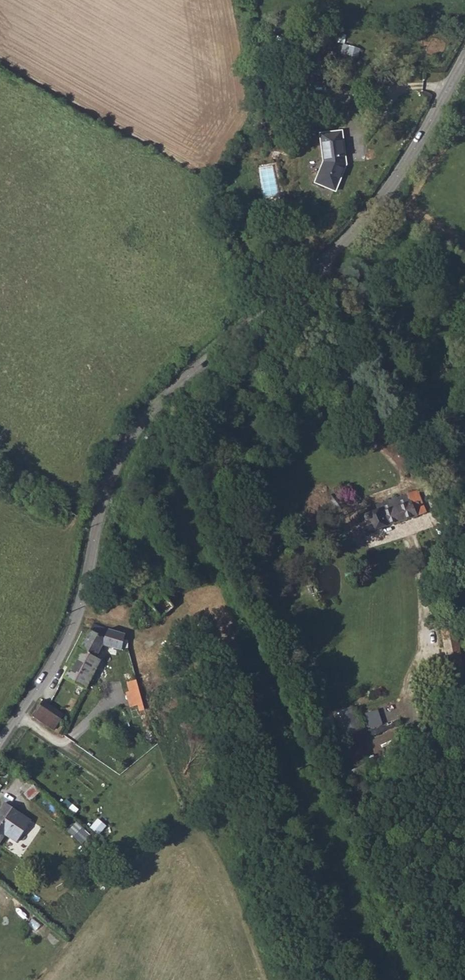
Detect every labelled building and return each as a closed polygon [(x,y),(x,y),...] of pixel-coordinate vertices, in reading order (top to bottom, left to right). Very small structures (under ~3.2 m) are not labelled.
[(351,55),(358,56),(359,46),(343,44),(341,59),(350,60),(351,55)] [(313,179),(332,192),(347,168),(344,136),(321,138),(323,163),(313,179)] [(265,198),(278,195),(273,165),(259,168),(265,198)] [(358,520),(363,532),(426,510),(418,486),(402,491),(403,494),(376,504),(377,510),(363,515),(364,517),(358,520)] [(145,593),(160,613),(171,605),(156,585),(145,593)] [(455,670),(456,675),(463,674),(455,624),(441,627),(449,670),(455,670)] [(69,665),(90,677),(100,659),(97,657),(104,645),(121,649),(124,641),(126,635),(93,627),(81,649),(79,648),(69,665)] [(64,676),(85,688),(90,677),(69,665),(64,676)] [(30,716),(50,729),(61,712),(41,699),(30,716)] [(4,834),(17,843),(30,819),(5,802),(0,809),(0,841),(4,834)] [(92,826),(99,833),(106,825),(99,818),(92,826)] [(77,821),(68,831),(83,843),(91,833),(77,821)]
